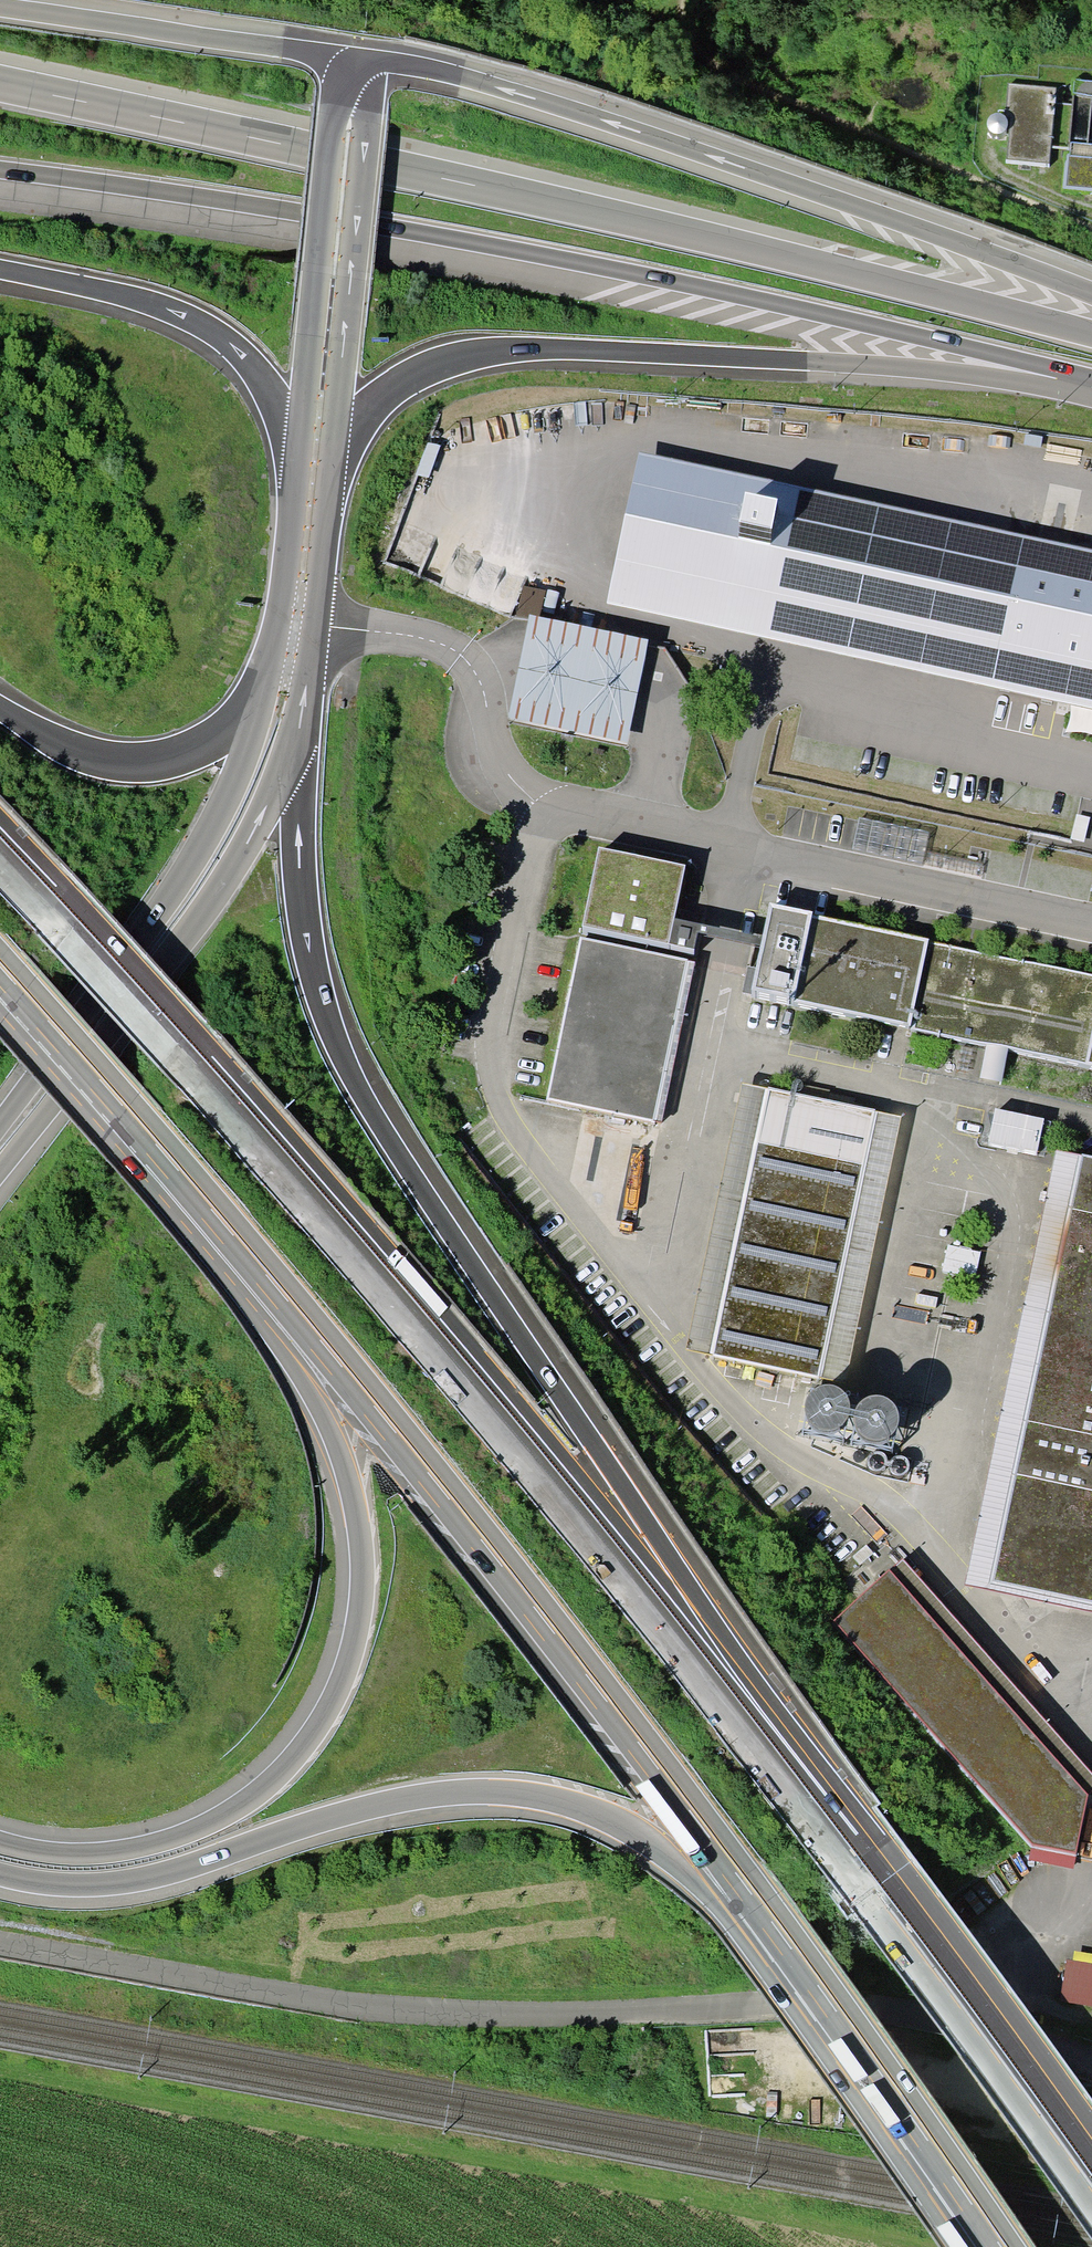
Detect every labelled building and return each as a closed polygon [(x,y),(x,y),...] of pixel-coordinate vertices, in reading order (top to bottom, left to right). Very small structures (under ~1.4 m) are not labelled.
[(1007,90),(1004,125),(1010,125),(1007,167),(1049,170),(1050,151),(1068,153),(1068,159),(1065,159),(1062,196),(1091,198),(1091,90),(1073,89),(1072,105),(1058,104),(1058,94),(1007,90)] [(635,462),(1091,561),(1091,550),(637,453),(635,462)] [(1091,709),(1091,561),(635,462),(615,556),(1002,639),(991,688),(1091,709)] [(615,556),(605,605),(991,688),(1002,639),(615,556)] [(545,590),(524,585),(512,617),(529,621),(530,614),(539,616),(545,590)] [(529,621),(508,720),(626,745),(649,640),(539,616),(530,614),(529,621)] [(929,833),(860,817),(853,849),(922,864),(925,851),(929,833)] [(599,846),(582,926),(694,949),(697,933),(700,923),(674,918),(685,865),(599,846)] [(929,940),(929,939),(812,914),(813,911),(770,902),(762,937),(760,947),(756,968),(751,990),(793,999),(792,1001),(911,1026),(910,1029),(987,1045),(1008,1049),(1091,1067),(1091,975),(929,940)] [(762,937),(700,923),(697,933),(760,947),(762,937)] [(546,1099),(656,1122),(656,1120),(689,961),(690,960),(580,937),(546,1099)] [(695,963),(689,961),(656,1120),(662,1121),(695,963)] [(750,994),(751,990),(756,968),(748,966),(742,992),(750,994)] [(1001,1082),(1008,1049),(987,1045),(980,1077),(1001,1082)] [(709,1355),(765,1088),(742,1084),(686,1350),(709,1355)] [(876,1110),(765,1087),(765,1088),(709,1355),(820,1378),(876,1111),(876,1110)] [(1043,1119),(996,1109),(989,1143),(1036,1153),(1043,1119)] [(901,1117),(876,1111),(820,1378),(845,1384),(901,1117)] [(1080,1156),(1056,1151),(964,1585),(1091,1612),(1091,1605),(990,1584),(1080,1156)] [(1080,1153),(1080,1156),(990,1584),(1091,1605),(1091,1155),(1080,1153)] [(1088,1794),(1091,1790),(1091,1773),(903,1558),(890,1570),(1088,1794)] [(1088,1794),(890,1570),(833,1621),(1031,1847),(1076,1855),(1088,1794)] [(1074,1868),(1076,1855),(1031,1847),(1028,1861),(1074,1868)] [(1073,1960),(1091,1964),(1091,1954),(1075,1951),(1073,1960)] [(1067,1959),(1060,2001),(1091,2007),(1091,1964),(1073,1960),(1067,1959)]
